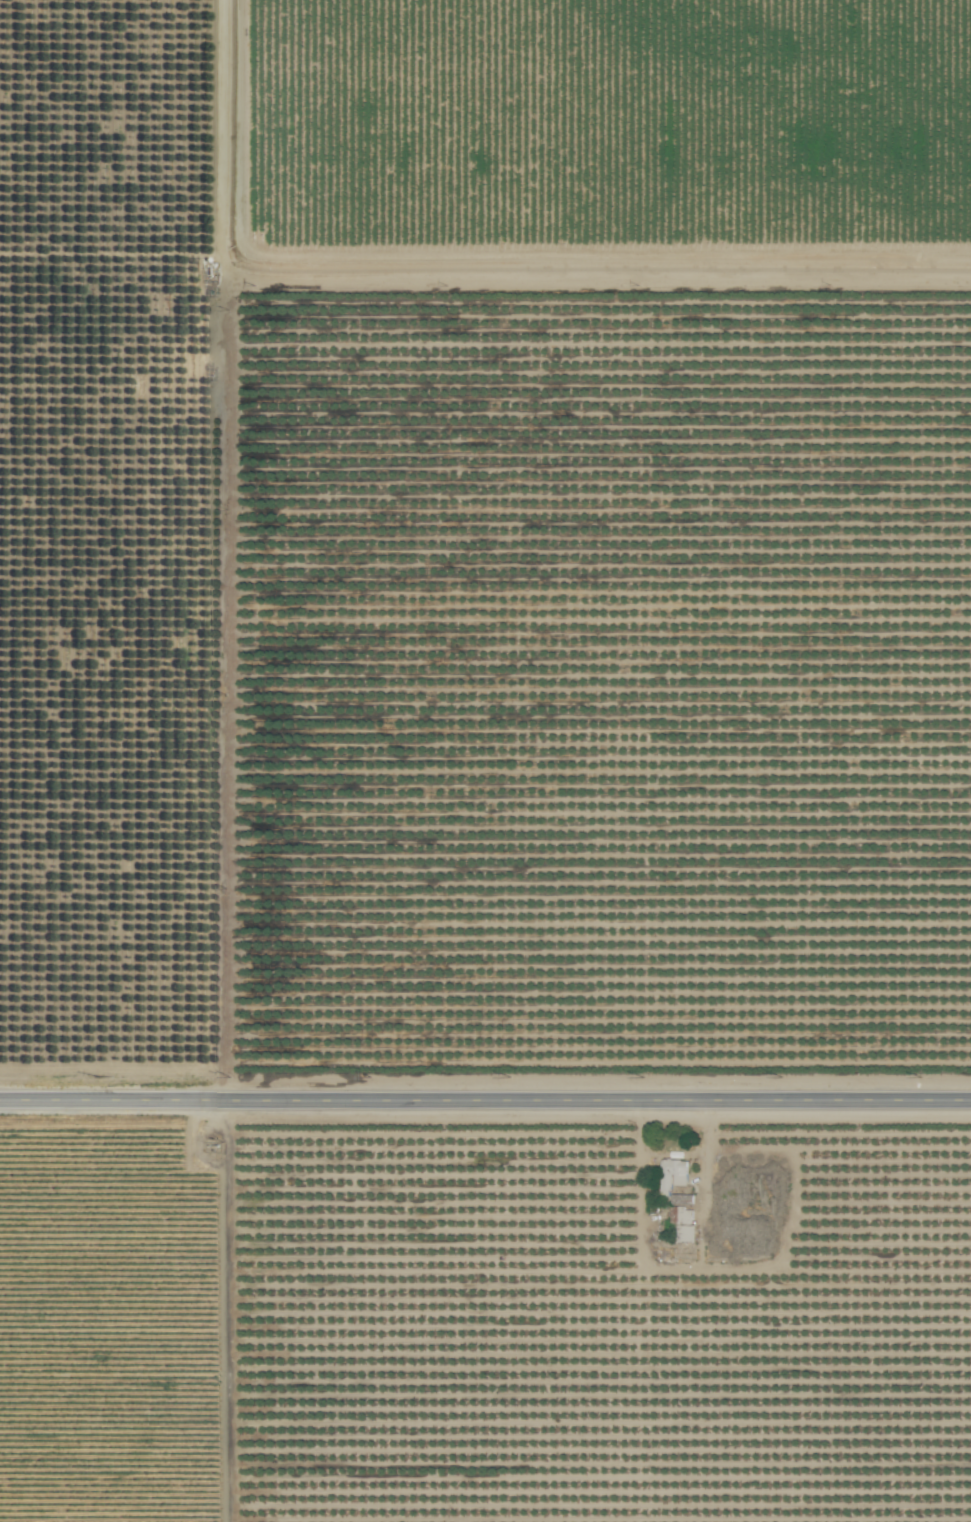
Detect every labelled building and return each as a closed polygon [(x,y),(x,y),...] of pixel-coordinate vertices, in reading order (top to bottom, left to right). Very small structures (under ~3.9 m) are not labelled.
[(690,1161),(664,1160),(663,1203),(696,1204),(696,1195),(675,1195),(675,1186),(689,1187),(690,1161)] [(697,1243),(697,1209),(680,1209),(680,1243),(697,1243)] [(757,1234),(757,1217),(735,1217),(735,1234),(757,1234)]
